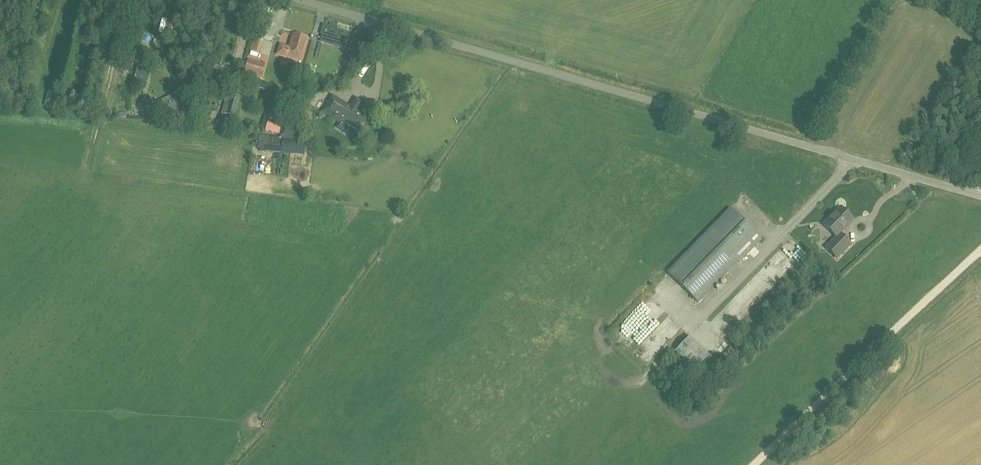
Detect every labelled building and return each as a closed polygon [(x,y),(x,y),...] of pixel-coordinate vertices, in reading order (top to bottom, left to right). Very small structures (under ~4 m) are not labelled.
[(323,42),(338,46),(340,39),(341,39),(343,32),(330,28),(331,25),(325,23),(324,25),(318,24),(316,32),(317,33),(315,39),(323,41),(323,42)] [(279,44),(277,53),(302,61),(309,38),(293,34),(290,47),(279,44)] [(266,64),(248,59),(244,74),(262,78),(266,64)] [(145,77),(143,77),(146,66),(142,65),(142,64),(136,62),(136,64),(135,63),(132,76),(133,76),(131,81),(143,84),(145,77)] [(980,77),(980,71),(975,67),(968,77),(977,83),(980,77)] [(297,80),(289,78),(287,84),(295,86),(297,80)] [(29,90),(27,99),(33,101),(36,92),(29,90)] [(230,116),(236,118),(238,118),(242,104),(238,103),(240,94),(232,92),(229,103),(225,102),(222,114),(224,114),(230,116)] [(184,108),(177,93),(159,102),(164,112),(168,111),(170,115),(184,108)] [(342,103),(343,100),(333,94),(331,96),(324,108),(335,114),(341,103),(342,103)] [(66,97),(59,95),(55,111),(59,112),(62,102),(65,102),(66,97)] [(355,98),(349,108),(341,103),(334,115),(342,120),(348,124),(346,126),(347,129),(352,132),(354,131),(356,128),(361,131),(369,118),(358,111),(363,103),(355,98)] [(215,124),(218,112),(208,109),(208,110),(200,108),(198,119),(204,120),(204,121),(215,124)] [(787,122),(789,116),(764,110),(763,116),(787,122)] [(299,140),(305,116),(296,114),(295,119),(289,118),(285,133),(281,136),(283,137),(283,139),(282,150),(281,154),(305,156),(306,141),(299,140)] [(760,239),(729,209),(666,273),(697,302),(737,261),(738,262),(760,239)] [(842,209),(835,216),(833,215),(830,218),(831,220),(825,226),(838,239),(827,249),(839,261),(853,246),(842,236),(855,222),(842,209)] [(794,239),(780,248),(785,256),(799,247),(794,239)] [(661,300),(666,291),(660,288),(655,298),(661,300)] [(721,328),(743,307),(737,300),(715,321),(721,328)] [(712,359),(690,338),(676,353),(698,374),(712,359)]
